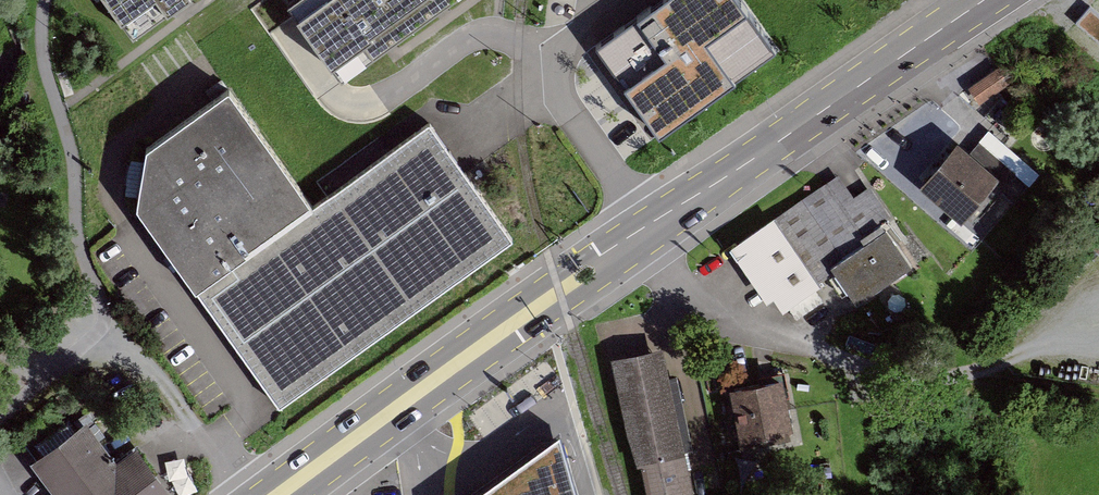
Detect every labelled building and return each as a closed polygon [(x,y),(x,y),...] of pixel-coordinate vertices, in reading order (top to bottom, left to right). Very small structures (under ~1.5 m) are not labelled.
[(120,24),(131,40),(188,0),(103,0),(120,24)] [(289,4),(344,79),(453,0),(295,0),(289,4)] [(597,45),(660,133),(777,51),(740,0),(660,0),(597,45)] [(1080,24),(1098,40),(1098,13),(1093,8),(1080,24)] [(1003,70),(971,93),(985,113),(1018,90),(1003,70)] [(137,196),(136,207),(278,409),(515,243),(430,122),(310,207),(228,90),(146,147),(144,155),(137,196)] [(976,158),(960,143),(918,187),(960,226),(1001,182),(1013,193),(1038,167),(1001,132),(976,158)] [(836,165),(766,213),(721,244),(758,296),(766,290),(778,308),(829,273),(850,303),(911,261),(880,216),(888,211),(865,178),(852,188),(836,165)] [(648,494),(690,494),(662,351),(622,359),(648,494)] [(790,387),(733,392),(739,444),(795,438),(790,387)] [(566,415),(453,494),(590,494),(566,415)] [(36,459),(61,494),(168,494),(136,450),(118,463),(89,422),(36,459)]
